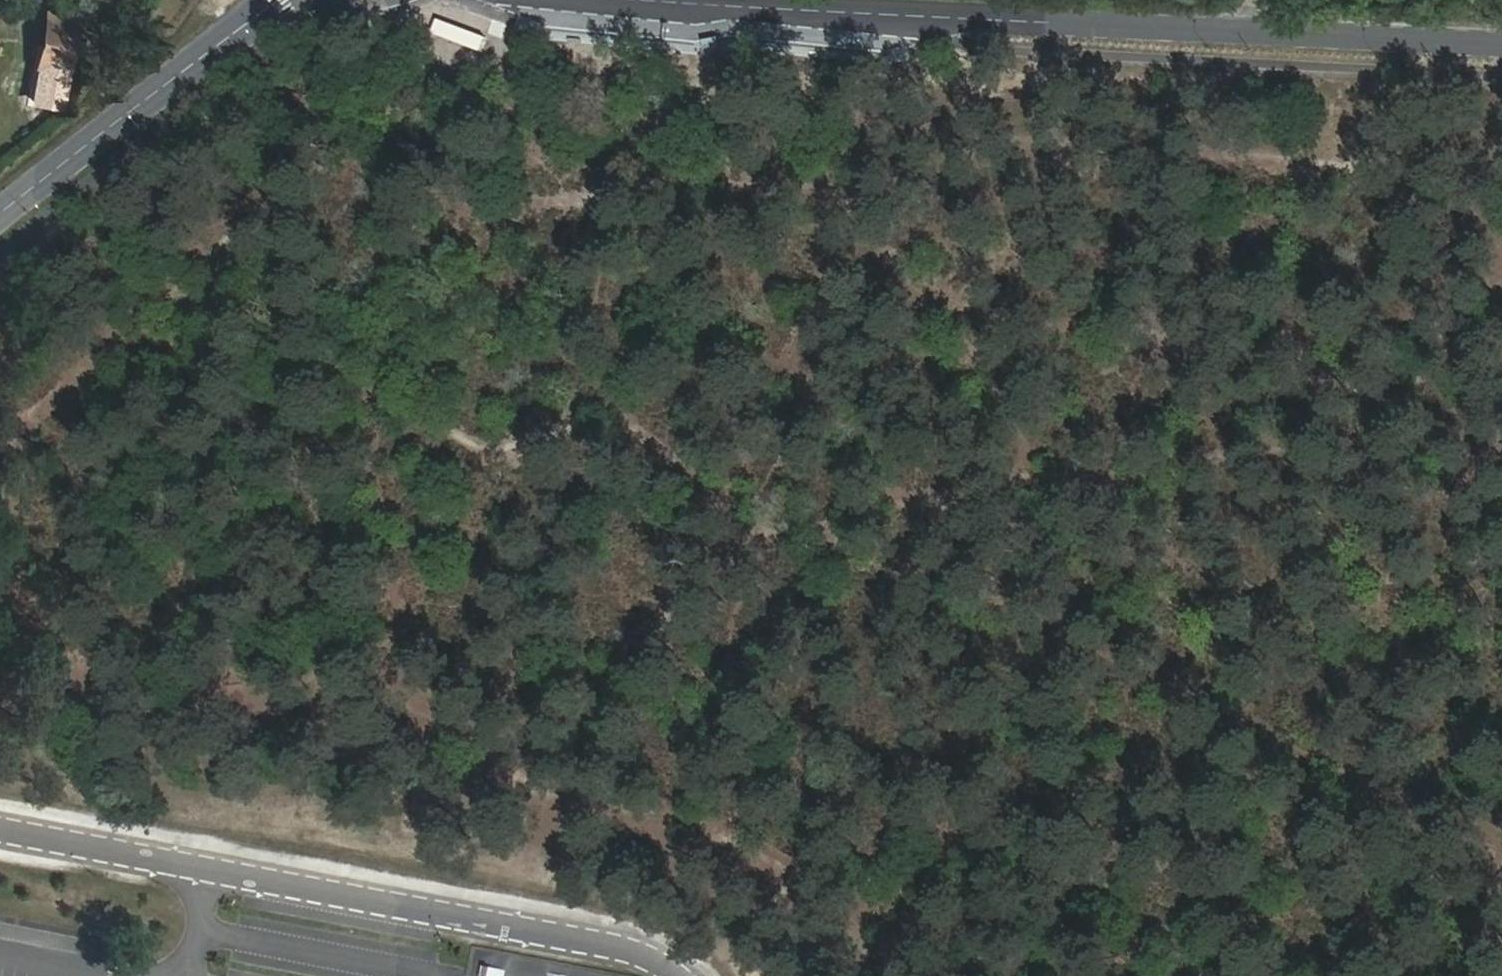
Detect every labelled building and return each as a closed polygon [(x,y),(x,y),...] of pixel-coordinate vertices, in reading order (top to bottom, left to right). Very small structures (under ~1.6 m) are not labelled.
[(65,75),(76,17),(47,10),(35,69),(65,75)]
